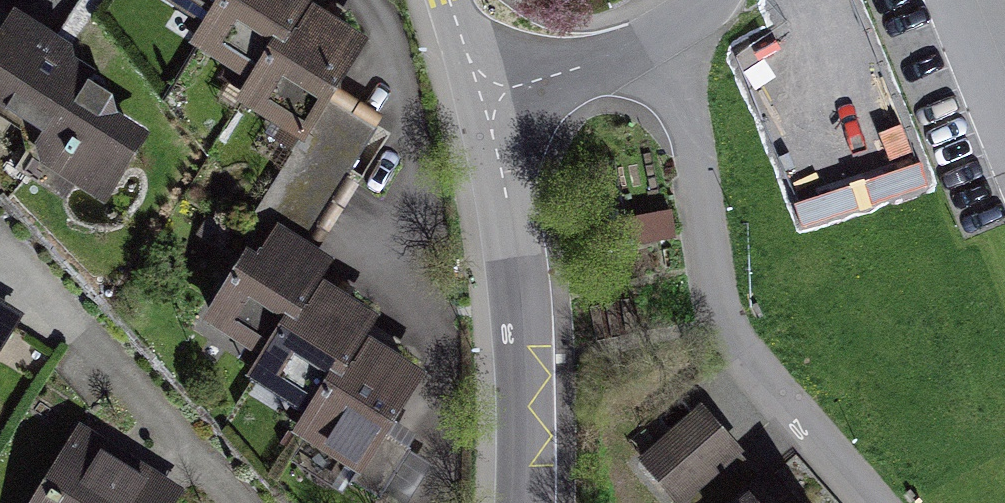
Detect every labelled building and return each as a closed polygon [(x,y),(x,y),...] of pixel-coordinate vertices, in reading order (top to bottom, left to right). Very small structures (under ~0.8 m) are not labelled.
[(163,0),(220,33),(210,50),(269,84),(259,102),(325,141),(379,50),(324,18),(335,0),(163,0)] [(26,27),(0,73),(0,104),(57,137),(40,166),(113,208),(151,141),(78,100),(96,67),(26,27)] [(339,270),(284,232),(217,331),(271,358),(262,380),(325,414),(314,436),(392,486),(436,389),(379,355),(395,327),(332,290),(339,270)] [(648,468),(679,502),(712,502),(755,465),(709,414),(648,468)] [(69,435),(24,502),(173,502),(69,435)] [(777,502),(806,502),(795,489),(777,502)]
